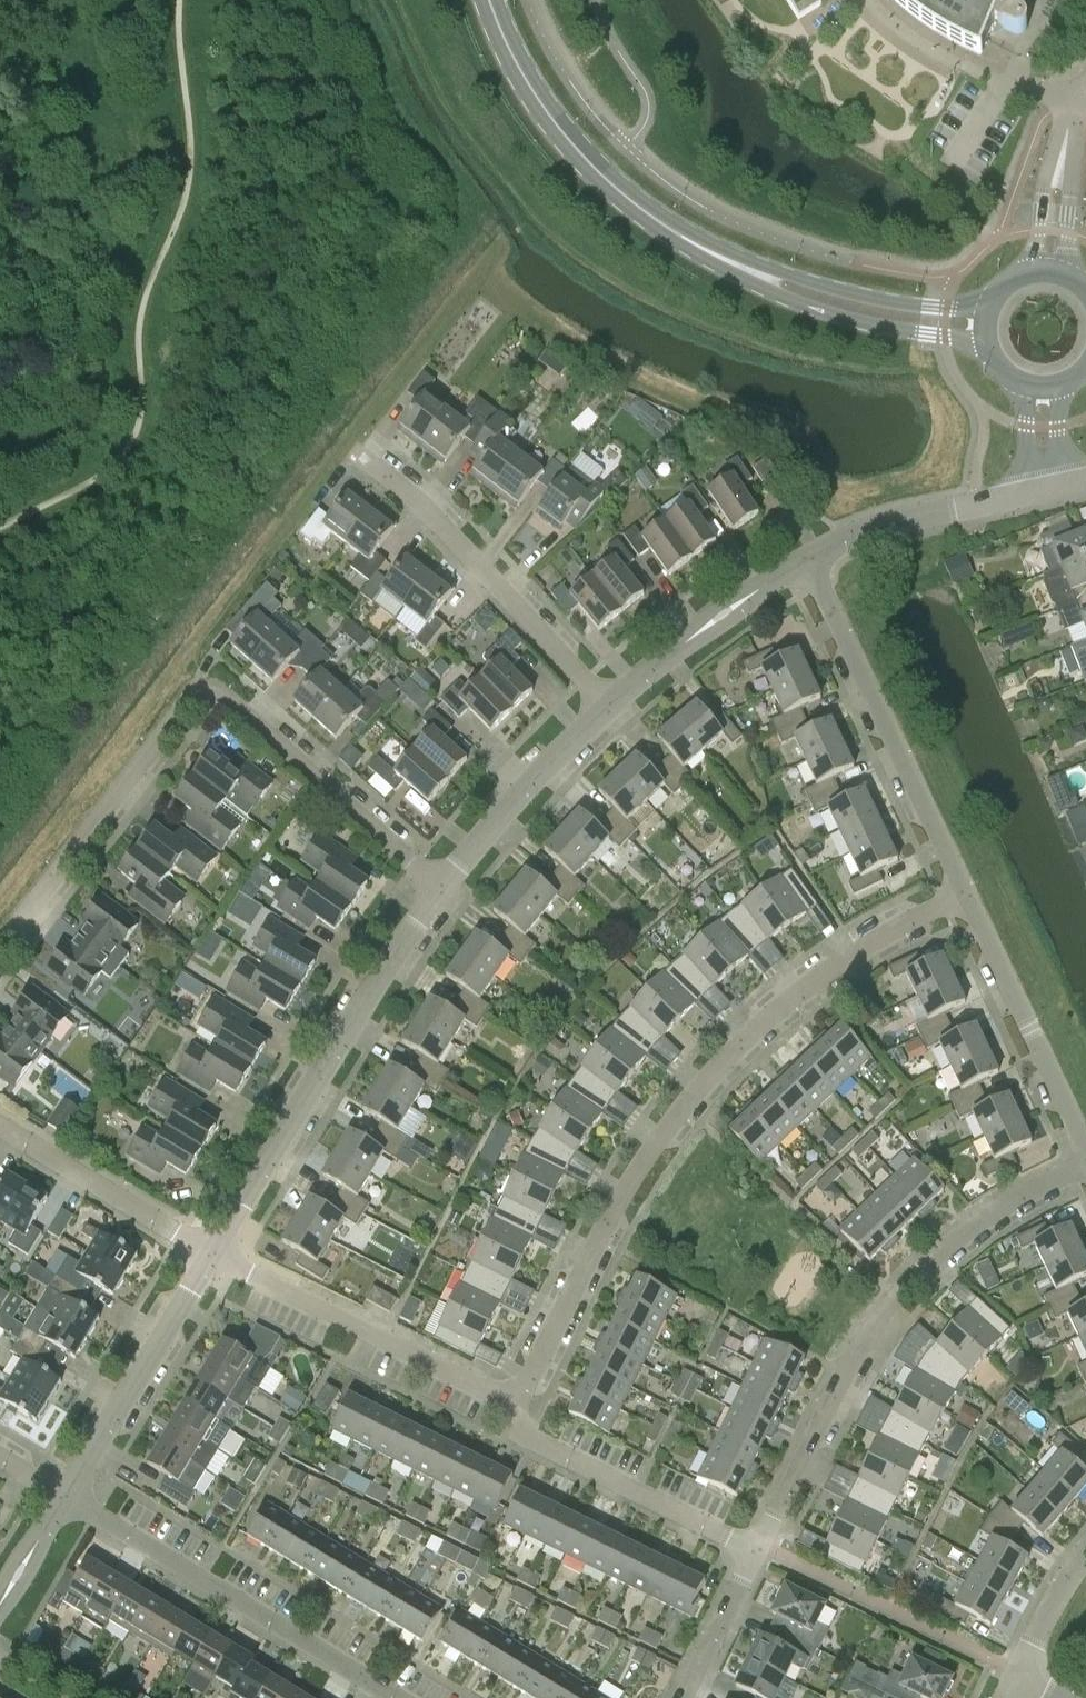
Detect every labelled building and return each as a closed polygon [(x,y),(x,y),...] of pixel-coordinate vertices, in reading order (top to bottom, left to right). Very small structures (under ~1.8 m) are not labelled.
[(894,3),(901,8),(907,14),(914,19),(920,24),(927,29),(934,33),(941,38),(949,42),(956,46),(963,49),(968,52),(972,53),(980,57),(992,29),(994,23),(1002,30),(1014,35),(1016,36),(1017,36),(1019,36),(1021,35),(1022,35),(1024,34),(1025,32),(1026,31),(1027,30),(1027,28),(1028,26),(1027,24),(1027,22),(1026,21),(1025,19),(1023,18),(1022,17),(1010,12),(999,11),(1004,0),(891,0),(894,3)] [(539,362),(546,367),(555,355),(547,350),(546,352),(539,362)] [(407,395),(418,403),(397,431),(420,448),(448,412),(425,395),(435,382),(424,373),(407,395)] [(448,412),(420,448),(443,466),(464,438),(475,446),(480,439),(498,416),(477,400),(460,422),(448,412)] [(499,415),(498,416),(480,439),(491,448),(470,475),(493,493),(521,456),(507,446),(516,433),(508,427),(511,423),(499,415)] [(548,491),(564,470),(553,461),(543,474),(521,456),(493,493),(516,510),(537,483),(548,491)] [(734,531),(759,515),(741,488),(752,480),(738,458),(726,466),(733,477),(709,493),(734,531)] [(767,458),(752,468),(768,492),(783,482),(767,458)] [(559,533),(568,521),(579,529),(627,483),(618,473),(601,490),(586,478),(591,472),(590,467),(582,462),(578,462),(573,468),(572,468),(536,515),(559,533)] [(634,475),(646,493),(658,484),(646,467),(634,475)] [(716,542),(697,516),(708,508),(693,486),(658,511),(666,522),(692,559),(716,542)] [(323,547),(332,534),(346,545),(374,509),(351,491),(330,519),(319,510),(300,535),(311,544),(314,540),(323,547)] [(367,587),(377,574),(386,562),(375,554),(397,526),(374,509),(346,545),(360,556),(348,572),(367,587)] [(650,549),(669,576),(692,559),(666,522),(643,538),(635,527),(623,536),(639,557),(650,549)] [(1041,551),(1049,572),(1042,575),(1042,577),(1085,560),(1085,533),(1075,538),(1070,525),(1041,536),(1045,549),(1041,551)] [(582,547),(582,539),(578,534),(568,542),(576,551),(582,547)] [(644,595),(623,570),(634,561),(617,540),(606,549),(614,560),(593,578),(621,613),(644,595)] [(281,560),(289,566),(294,559),(286,553),(281,560)] [(409,554),(388,582),(377,574),(367,587),(358,599),(370,607),(382,591),(404,608),(432,572),(409,554)] [(964,555),(963,556),(944,563),(952,584),(972,576),(964,555)] [(1042,555),(1026,561),(1031,576),(1048,571),(1042,555)] [(1051,604),(1054,606),(1055,608),(1052,612),(1053,614),(1085,600),(1085,560),(1042,577),(1043,578),(1042,583),(1051,604)] [(280,563),(270,575),(278,581),(288,569),(280,563)] [(445,626),(434,617),(455,589),(432,572),(404,608),(427,625),(414,642),(426,650),(445,626)] [(568,615),(579,606),(599,631),(621,613),(593,578),(571,595),(562,585),(551,594),(568,615)] [(273,582),(269,586),(266,584),(240,614),(250,623),(230,645),(252,664),(279,634),(266,623),(281,607),(272,599),(277,593),(275,592),(279,588),(273,582)] [(992,612),(1002,608),(998,598),(988,602),(992,612)] [(337,608),(346,615),(352,607),(343,600),(337,608)] [(1084,623),(1085,627),(1085,600),(1053,614),(1057,615),(1064,631),(1084,623)] [(350,638),(359,628),(351,621),(342,631),(350,638)] [(324,647),(305,630),(292,646),(279,634),(252,664),(273,683),(293,661),(303,671),(321,651),(324,647)] [(523,643),(511,631),(484,658),(484,660),(492,668),(480,680),(512,712),(533,692),(510,669),(520,660),(513,653),(523,643)] [(1012,631),(998,637),(1004,650),(1017,645),(1012,631)] [(751,644),(737,650),(749,675),(761,669),(772,692),(809,675),(798,651),(778,661),(772,650),(757,657),(751,644)] [(315,721),(331,703),(342,691),(321,672),(332,660),(321,651),(303,671),(313,679),(294,702),(315,721)] [(420,668),(409,679),(416,685),(427,674),(420,668)] [(800,708),(820,699),(809,675),(772,692),(784,716),(771,722),(776,733),(805,720),(800,708)] [(405,684),(400,690),(415,703),(424,693),(416,685),(409,679),(405,684)] [(458,683),(450,690),(440,700),(459,719),(469,709),(491,732),(512,712),(480,680),(469,691),(461,682),(458,683)] [(387,704),(372,690),(368,688),(365,689),(354,701),(342,691),(331,703),(315,721),(337,740),(356,718),(367,727),(387,704)] [(1045,699),(1040,701),(1038,705),(1040,710),(1044,712),(1049,710),(1051,706),(1049,701),(1045,699)] [(742,737),(721,713),(712,721),(697,704),(677,721),(703,752),(723,735),(732,746),(742,737)] [(423,722),(432,730),(414,752),(448,782),(467,761),(443,739),(452,729),(432,711),(423,722)] [(831,721),(811,731),(805,720),(776,733),(782,745),(794,739),(806,762),(842,745),(831,721)] [(657,738),(672,755),(662,763),(682,788),(693,779),(684,768),(703,752),(677,721),(657,738)] [(1039,741),(1043,752),(1049,749),(1052,744),(1049,737),(1039,741)] [(833,778),(853,769),(842,745),(806,762),(817,785),(804,792),(809,803),(838,790),(833,778)] [(338,759),(350,770),(362,757),(350,746),(338,759)] [(276,759),(262,747),(253,757),(267,769),(276,759)] [(395,792),(404,782),(429,804),(448,782),(414,752),(395,773),(378,758),(369,769),(395,792)] [(194,777),(221,797),(227,789),(235,795),(238,792),(251,801),(267,780),(238,758),(229,768),(211,754),(194,777)] [(652,772),(637,756),(618,774),(646,804),(664,786),(674,796),(682,788),(662,763),(652,772)] [(599,792),(615,809),(605,818),(627,841),(637,831),(627,821),(646,804),(618,774),(599,792)] [(1061,776),(1047,781),(1051,792),(1065,787),(1061,776)] [(221,797),(194,777),(177,800),(195,813),(187,824),(216,846),(232,825),(220,816),(222,812),(214,806),(221,797)] [(864,791),(844,801),(838,790),(809,803),(815,815),(828,809),(839,832),(875,815),(864,791)] [(1065,812),(1078,844),(1085,840),(1085,810),(1084,805),(1065,812)] [(596,827),(580,812),(562,831),(592,859),(609,840),(619,849),(627,841),(605,818),(596,827)] [(839,832),(850,855),(886,838),(875,815),(839,832)] [(138,851),(164,871),(171,862),(179,869),(182,865),(194,875),(211,854),(181,831),(173,842),(155,828),(138,851)] [(585,887),(574,878),(592,859),(562,831),(544,851),(561,866),(552,875),(576,897),(585,887)] [(771,836),(767,838),(775,850),(779,847),(771,836)] [(321,886),(351,907),(368,884),(349,871),(356,860),(323,837),(308,859),(321,868),(318,872),(327,878),(321,886)] [(854,896),(883,883),(877,871),(897,861),(886,838),(850,855),(861,878),(848,884),(854,896)] [(793,855),(802,867),(809,861),(800,849),(793,855)] [(164,871),(138,851),(121,873),(139,887),(131,897),(160,920),(176,899),(163,889),(166,885),(158,879),(164,871)] [(266,853),(259,864),(265,868),(272,858),(266,853)] [(557,897),(568,906),(576,897),(552,875),(544,886),(526,871),(510,892),(541,917),(557,897)] [(818,907),(792,871),(763,892),(789,928),(818,907)] [(351,907),(321,886),(315,895),(306,889),(304,893),(296,888),(281,910),(309,929),(317,918),(335,931),(351,907)] [(493,912),(511,926),(503,936),(529,955),(536,946),(525,937),(541,917),(510,892),(493,912)] [(789,928),(763,892),(731,914),(759,950),(770,941),(789,928)] [(129,955),(120,948),(138,925),(102,898),(84,922),(89,926),(80,937),(119,967),(129,955)] [(702,940),(732,973),(749,958),(759,950),(731,914),(702,940)] [(268,968),(300,987),(315,963),(296,951),(303,939),(268,918),(254,941),(268,949),(265,953),(274,959),(268,968)] [(210,962),(224,939),(210,930),(196,953),(210,962)] [(652,941),(659,935),(656,932),(649,938),(652,941)] [(503,936),(495,947),(477,934),(461,955),(494,979),(509,958),(521,966),(528,956),(529,955),(503,936)] [(102,973),(110,979),(119,967),(80,937),(72,948),(66,944),(48,968),(84,996),(102,973)] [(732,973),(702,940),(674,964),(705,997),(715,988),(732,973)] [(490,1008),(479,1000),(494,979),(461,955),(446,977),(465,990),(457,1000),(483,1019),(490,1008)] [(645,976),(639,983),(648,992),(680,1022),(695,1006),(705,997),(674,964),(665,955),(659,962),(657,960),(644,974),(645,976)] [(894,980),(906,974),(917,998),(954,980),(943,957),(922,966),(917,955),(888,969),(894,980)] [(627,959),(623,963),(629,970),(633,966),(627,959)] [(300,987),(268,968),(263,977),(254,971),(252,975),(244,971),(230,993),(259,1011),(266,1000),(286,1011),(300,987)] [(928,1021),(916,1027),(921,1039),(947,1027),(941,1015),(965,1004),(954,980),(917,998),(928,1021)] [(10,1028),(40,1051),(49,1040),(50,1040),(68,1016),(32,989),(14,1013),(19,1017),(10,1028)] [(648,992),(621,1019),(655,1049),(664,1039),(680,1022),(648,992)] [(465,1021),(477,1028),(483,1019),(457,1000),(450,1011),(431,999),(417,1022),(452,1043),(465,1021)] [(219,1050),(251,1069),(265,1045),(246,1033),(253,1021),(218,1000),(204,1023),(218,1031),(215,1035),(224,1041),(219,1050)] [(579,1012),(572,1021),(581,1028),(588,1019),(579,1012)] [(597,1049),(632,1077),(647,1059),(655,1049),(621,1019),(597,1049)] [(449,1072),(438,1065),(452,1043),(417,1022),(403,1044),(422,1056),(416,1067),(442,1083),(449,1072)] [(830,1037),(826,1033),(818,1040),(852,1076),(871,1058),(841,1027),(830,1037)] [(927,1050),(939,1044),(950,1068),(987,1050),(976,1027),(952,1038),(947,1027),(921,1039),(927,1050)] [(10,1028),(2,1039),(0,1038),(0,1076),(14,1087),(33,1063),(32,1062),(40,1051),(10,1028)] [(556,1039),(548,1050),(557,1058),(566,1047),(556,1039)] [(810,1048),(814,1052),(804,1062),(834,1094),(852,1076),(818,1040),(810,1048)] [(632,1077),(597,1049),(574,1079),(610,1105),(618,1095),(632,1077)] [(180,1075),(183,1077),(209,1093),(216,1082),(236,1093),(251,1069),(219,1050),(213,1059),(205,1053),(202,1057),(194,1053),(180,1075)] [(962,1091),(949,1097),(955,1108),(980,1096),(974,1085),(998,1074),(987,1050),(950,1068),(962,1091)] [(550,1064),(540,1057),(532,1068),(542,1075),(550,1064)] [(793,1072),(789,1068),(781,1075),(816,1111),(834,1094),(804,1062),(793,1072)] [(424,1087),(436,1094),(442,1083),(416,1067),(409,1077),(390,1066),(376,1088),(411,1109),(424,1087)] [(774,1083),(778,1087),(767,1097),(797,1129),(816,1111),(781,1075),(774,1083)] [(553,1110),(590,1135),(602,1116),(610,1105),(574,1079),(553,1110)] [(203,1104),(189,1095),(168,1082),(154,1105),(168,1113),(166,1118),(174,1123),(169,1132),(201,1151),(216,1127),(196,1115),(203,1104)] [(409,1138),(397,1131),(411,1109),(376,1088),(363,1110),(382,1122),(376,1133),(402,1149),(403,1148),(409,1138)] [(896,1101),(889,1094),(879,1104),(885,1111),(896,1101)] [(1009,1096),(989,1106),(985,1108),(980,1096),(955,1108),(960,1120),(972,1114),(984,1137),(1020,1120),(1009,1096)] [(756,1107),(753,1103),(745,1110),(779,1146),(797,1129),(767,1097),(756,1107)] [(869,1114),(875,1121),(885,1111),(879,1104),(869,1114)] [(49,1128),(63,1137),(78,1115),(63,1106),(49,1128)] [(482,1108),(479,1114),(489,1119),(490,1120),(493,1114),(492,1113),(482,1108)] [(531,1141),(570,1165),(577,1153),(590,1135),(553,1110),(531,1141)] [(741,1122),(730,1132),(760,1164),(779,1146),(745,1110),(737,1118),(741,1122)] [(518,1112),(509,1116),(514,1129),(523,1125),(518,1112)] [(982,1167),(988,1179),(1016,1165),(1011,1153),(1031,1144),(1020,1120),(984,1137),(995,1161),(982,1167)] [(858,1136),(851,1129),(841,1138),(848,1145),(858,1136)] [(201,1151),(169,1132),(164,1141),(155,1135),(152,1139),(144,1135),(131,1157),(160,1175),(167,1164),(186,1175),(201,1151)] [(384,1153),(396,1160),(402,1149),(376,1133),(369,1144),(350,1132),(336,1154),(371,1175),(384,1153)] [(878,1139),(871,1132),(861,1142),(868,1149),(878,1139)] [(432,1152),(409,1138),(403,1148),(426,1162),(432,1152)] [(462,1138),(452,1157),(466,1164),(470,1156),(476,1145),(462,1138)] [(831,1148),(838,1155),(848,1145),(841,1138),(831,1148)] [(570,1165),(531,1141),(513,1177),(553,1197),(563,1176),(570,1165)] [(851,1151),(858,1158),(868,1149),(861,1142),(851,1151)] [(369,1204),(357,1198),(371,1175),(336,1154),(323,1177),(342,1188),(335,1199),(362,1215),(363,1214),(367,1207),(369,1204)] [(937,1206),(933,1201),(944,1191),(914,1159),(895,1177),(929,1213),(937,1206)] [(821,1170),(814,1163),(804,1173),(811,1180),(821,1170)] [(841,1174),(835,1167),(825,1177),(831,1184),(841,1174)] [(794,1183),(801,1190),(811,1180),(804,1173),(794,1183)] [(27,1187),(7,1175),(0,1186),(0,1222),(4,1225),(27,1187)] [(497,1209),(537,1229),(553,1197),(513,1177),(497,1209)] [(815,1186),(821,1193),(831,1184),(825,1177),(815,1186)] [(917,1216),(921,1220),(929,1213),(895,1177),(877,1195),(907,1226),(917,1216)] [(42,1233),(31,1227),(47,1199),(27,1187),(4,1225),(16,1232),(8,1244),(28,1256),(42,1233)] [(482,1193),(480,1198),(489,1203),(491,1198),(482,1193)] [(900,1241),(896,1236),(907,1226),(877,1195),(858,1212),(892,1248),(900,1241)] [(344,1219),(356,1226),(362,1215),(335,1199),(329,1210),(310,1198),(296,1220),(331,1241),(344,1219)] [(481,1242),(521,1261),(537,1229),(497,1209),(481,1242)] [(59,1240),(73,1217),(61,1210),(47,1233),(59,1240)] [(839,1230),(869,1262),(881,1251),(884,1255),(892,1248),(858,1212),(839,1230)] [(329,1271),(317,1263),(331,1241),(296,1220),(283,1243),(302,1254),(295,1265),(323,1282),(329,1271)] [(82,1234),(94,1242),(87,1253),(125,1276),(137,1256),(87,1225),(82,1234)] [(1020,1247),(1022,1250),(1034,1244),(1045,1268),(1082,1250),(1071,1227),(1050,1236),(1045,1225),(1016,1238),(1020,1247)] [(1020,1247),(1016,1238),(1010,1241),(1014,1250),(1020,1247)] [(465,1274),(505,1294),(521,1261),(481,1242),(465,1274)] [(1044,1297),(1049,1309),(1078,1295),(1073,1284),(1085,1277),(1085,1259),(1082,1250),(1045,1268),(1057,1291),(1044,1297)] [(80,1264),(68,1257),(55,1277),(78,1291),(85,1280),(113,1296),(125,1276),(87,1253),(80,1264)] [(987,1292),(999,1286),(988,1262),(976,1267),(987,1292)] [(449,1306),(489,1326),(505,1294),(465,1274),(449,1306)] [(99,1319),(72,1302),(78,1291),(55,1277),(36,1309),(87,1339),(99,1319)] [(631,1291),(625,1288),(621,1298),(665,1320),(676,1296),(637,1277),(631,1291)] [(957,1282),(950,1291),(967,1305),(974,1295),(957,1282)] [(390,1314),(398,1300),(373,1287),(366,1301),(390,1314)] [(16,1337),(24,1325),(13,1318),(24,1300),(11,1292),(0,1310),(0,1329),(1,1328),(16,1337)] [(1067,1314),(1078,1337),(1085,1334),(1085,1305),(1084,1306),(1078,1295),(1049,1309),(1055,1320),(1067,1314)] [(616,1308),(621,1310),(615,1323),(654,1343),(665,1320),(621,1298),(616,1308)] [(953,1327),(986,1357),(1010,1330),(977,1300),(953,1327)] [(433,1339),(473,1359),(489,1326),(449,1306),(433,1339)] [(47,1343),(75,1359),(87,1339),(36,1309),(17,1340),(40,1354),(47,1343)] [(410,1326),(415,1316),(403,1310),(399,1320),(410,1326)] [(608,1336),(603,1334),(598,1343),(642,1365),(654,1343),(615,1323),(608,1336)] [(712,1327),(703,1323),(697,1336),(706,1340),(712,1327)] [(927,1358),(961,1383),(986,1357),(953,1327),(937,1344),(927,1358)] [(727,1334),(718,1330),(712,1343),(721,1348),(727,1334)] [(691,1348),(700,1352),(706,1340),(697,1336),(691,1348)] [(10,1351),(23,1359),(11,1379),(49,1402),(61,1382),(33,1365),(40,1354),(17,1340),(10,1351)] [(245,1382),(255,1389),(259,1390),(278,1358),(247,1340),(240,1351),(223,1341),(210,1362),(245,1383),(245,1382)] [(805,1360),(766,1340),(754,1364),(798,1386),(803,1376),(798,1374),(805,1360)] [(593,1353),(599,1356),(592,1369),(631,1388),(642,1365),(598,1343),(593,1353)] [(706,1355),(715,1360),(721,1348),(712,1343),(706,1355)] [(961,1383),(927,1358),(916,1372),(905,1391),(943,1414),(961,1383)] [(233,1403),(243,1409),(255,1389),(245,1382),(245,1383),(210,1362),(198,1382),(233,1403)] [(1072,1369),(1077,1379),(1082,1377),(1082,1378),(1085,1377),(1085,1363),(1072,1369)] [(788,1393),(793,1395),(798,1386),(754,1364),(743,1387),(782,1406),(788,1393)] [(586,1382),(580,1379),(576,1389),(620,1411),(631,1388),(592,1369),(586,1382)] [(693,1374),(684,1370),(678,1383),(686,1387),(693,1374)] [(702,1379),(693,1374),(686,1387),(695,1391),(702,1379)] [(36,1422),(49,1402),(11,1379),(4,1391),(0,1388),(0,1400),(36,1422)] [(233,1403),(198,1382),(185,1403),(220,1424),(220,1423),(233,1403)] [(678,1383),(672,1395),(680,1399),(686,1387),(678,1383)] [(312,1409),(325,1417),(340,1393),(326,1385),(312,1409)] [(680,1399),(689,1404),(695,1391),(686,1387),(680,1399)] [(780,1422),(775,1419),(782,1406),(743,1387),(731,1409),(776,1431),(780,1422)] [(281,1402),(298,1413),(307,1398),(290,1388),(281,1402)] [(569,1415),(608,1434),(620,1411),(576,1389),(571,1399),(576,1401),(569,1415)] [(885,1426),(924,1445),(943,1414),(905,1391),(892,1411),(885,1426)] [(349,1396),(332,1430),(353,1440),(370,1406),(349,1396)] [(231,1430),(220,1423),(220,1424),(185,1403),(173,1423),(218,1451),(231,1430)] [(373,1450),(390,1416),(370,1406),(353,1440),(373,1450)] [(766,1438),(771,1441),(776,1431),(731,1409),(720,1432),(759,1451),(766,1438)] [(668,1419),(659,1414),(653,1427),(661,1431),(668,1419)] [(393,1461),(410,1426),(390,1416),(373,1450),(393,1461)] [(291,1426),(286,1423),(279,1419),(273,1428),(285,1435),(291,1426)] [(682,1426),(674,1422),(667,1434),(676,1439),(682,1426)] [(196,1464),(206,1470),(218,1451),(173,1423),(161,1444),(195,1465),(196,1464)] [(986,1441),(993,1428),(984,1423),(977,1436),(986,1441)] [(414,1471),(431,1436),(410,1426),(393,1461),(414,1471)] [(924,1445),(885,1426),(869,1458),(908,1478),(924,1445)] [(646,1440),(655,1444),(661,1431),(653,1427),(646,1440)] [(268,1437),(280,1445),(285,1435),(273,1428),(268,1437)] [(758,1467),(753,1465),(759,1451),(720,1432),(709,1455),(753,1477),(758,1467)] [(1060,1433),(1051,1443),(1062,1453),(1045,1472),(1076,1499),(1085,1487),(1085,1473),(1075,1464),(1084,1454),(1060,1433)] [(661,1447),(670,1451),(676,1439),(667,1434),(661,1447)] [(434,1481),(451,1446),(431,1436),(414,1471),(434,1481)] [(196,1494),(183,1486),(195,1465),(161,1444),(148,1465),(165,1475),(156,1491),(187,1509),(196,1494)] [(454,1491),(471,1456),(451,1446),(434,1481),(454,1491)] [(266,1467),(254,1460),(247,1455),(242,1464),(249,1468),(249,1469),(260,1476),(266,1467)] [(736,1498),(743,1484),(749,1486),(753,1477),(709,1455),(697,1478),(736,1498)] [(474,1501),(491,1466),(471,1456),(454,1491),(474,1501)] [(853,1491),(892,1510),(908,1478),(869,1458),(853,1491)] [(285,1465),(277,1461),(271,1471),(279,1476),(285,1465)] [(333,1480),(339,1468),(330,1463),(324,1476),(333,1480)] [(496,1511),(512,1477),(491,1466),(474,1501),(496,1511)] [(339,1468),(333,1480),(342,1485),(348,1472),(339,1468)] [(243,1478),(255,1486),(260,1476),(249,1469),(243,1478)] [(303,1486),(308,1476),(294,1469),(289,1479),(303,1486)] [(1028,1492),(1059,1519),(1076,1499),(1045,1472),(1028,1492)] [(324,1499),(331,1487),(321,1482),(315,1495),(324,1499)] [(374,1500),(380,1488),(371,1483),(365,1496),(374,1500)] [(331,1487),(324,1499),(333,1503),(339,1491),(331,1487)] [(380,1488),(374,1500),(383,1505),(389,1492),(380,1488)] [(220,1505),(235,1515),(245,1499),(229,1490),(220,1505)] [(521,1491),(504,1525),(525,1535),(542,1501),(521,1491)] [(837,1523),(876,1543),(892,1510),(853,1491),(837,1523)] [(1012,1512),(1000,1502),(990,1515),(1016,1535),(1025,1524),(1043,1538),(1059,1519),(1028,1492),(1012,1512)] [(542,1501),(525,1535),(545,1545),(562,1511),(542,1501)] [(365,1519),(372,1507),(362,1502),(355,1515),(365,1519)] [(414,1520),(421,1508),(412,1503),(405,1516),(414,1520)] [(267,1504),(247,1537),(267,1549),(287,1516),(267,1504)] [(372,1507),(365,1519),(373,1523),(380,1511),(372,1507)] [(421,1508),(414,1520),(423,1525),(430,1512),(421,1508)] [(920,1508),(915,1518),(924,1523),(930,1513),(920,1508)] [(562,1511),(545,1545),(565,1555),(582,1521),(562,1511)] [(980,1532),(993,1539),(980,1561),(1015,1581),(1028,1559),(1009,1548),(1016,1535),(990,1515),(980,1532)] [(287,1560),(306,1528),(287,1516),(267,1549),(287,1560)] [(582,1521),(565,1555),(586,1565),(603,1531),(582,1521)] [(405,1539),(413,1527),(402,1522),(396,1535),(405,1539)] [(455,1540),(461,1528),(452,1523),(446,1536),(455,1540)] [(876,1543),(837,1523),(821,1556),(860,1575),(876,1543)] [(413,1527),(405,1539),(414,1544),(420,1531),(413,1527)] [(306,1572),(326,1540),(306,1528),(287,1560),(306,1572)] [(461,1528),(455,1540),(464,1545),(470,1532),(461,1528)] [(603,1531),(586,1565),(606,1575),(623,1541),(603,1531)] [(921,1545),(930,1550),(937,1537),(928,1532),(921,1545)] [(325,1584),(345,1551),(326,1540),(306,1572),(325,1584)] [(623,1541),(606,1575),(626,1586),(643,1551),(623,1541)] [(446,1559),(453,1547),(443,1542),(437,1555),(446,1559)] [(453,1547),(446,1559),(455,1564),(461,1551),(453,1547)] [(345,1596),(365,1563),(345,1551),(325,1584),(345,1596)] [(643,1551),(626,1586),(647,1596),(663,1561),(643,1551)] [(482,1554),(477,1563),(490,1569),(495,1560),(482,1554)] [(89,1560),(78,1578),(67,1571),(46,1605),(57,1612),(63,1602),(84,1614),(110,1573),(89,1560)] [(663,1561),(647,1596),(667,1606),(684,1571),(663,1561)] [(980,1561),(967,1584),(1003,1604),(1015,1581),(980,1561)] [(364,1607),(384,1575),(365,1563),(345,1596),(364,1607)] [(477,1563),(473,1572),(486,1578),(490,1569),(477,1563)] [(525,1585),(532,1573),(523,1568),(516,1581),(525,1585)] [(690,1617),(699,1599),(697,1598),(705,1582),(684,1571),(667,1606),(690,1617)] [(110,1573),(84,1614),(82,1618),(104,1631),(110,1621),(109,1620),(130,1586),(110,1573)] [(532,1573),(525,1585),(534,1590),(541,1577),(532,1573)] [(383,1619),(403,1586),(384,1575),(364,1607),(383,1619)] [(895,1581),(886,1577),(881,1585),(891,1590),(895,1581)] [(964,1626),(970,1615),(990,1626),(1003,1604),(967,1584),(955,1606),(943,1599),(936,1610),(964,1626)] [(129,1633),(151,1598),(130,1586),(109,1620),(110,1621),(129,1633)] [(403,1631),(423,1598),(403,1586),(383,1619),(403,1631)] [(518,1605),(526,1593),(513,1587),(507,1600),(518,1605)] [(794,1587),(788,1588),(785,1587),(772,1614),(794,1624),(788,1636),(792,1638),(816,1650),(818,1651),(818,1650),(836,1659),(840,1651),(827,1644),(826,1645),(822,1643),(829,1630),(817,1624),(825,1606),(803,1596),(801,1591),(794,1587)] [(557,1601),(566,1605),(572,1592),(563,1588),(557,1601)] [(572,1592),(566,1605),(575,1610),(581,1597),(572,1592)] [(526,1593),(518,1605),(525,1608),(531,1596),(526,1593)] [(150,1645),(171,1611),(151,1598),(129,1633),(150,1645)] [(423,1643),(443,1610),(423,1598),(403,1631),(423,1643)] [(556,1608),(550,1620),(559,1625),(566,1613),(556,1608)] [(604,1608),(597,1621),(607,1625),(613,1613),(604,1608)] [(173,1653),(192,1623),(171,1611),(150,1645),(171,1658),(174,1653),(173,1653)] [(461,1611),(441,1644),(461,1656),(481,1623),(461,1611)] [(567,1629),(574,1617),(566,1613),(559,1625),(567,1629)] [(616,1630),(622,1617),(613,1613),(607,1625),(616,1630)] [(192,1623),(173,1653),(174,1653),(193,1665),(194,1665),(212,1636),(192,1623)] [(481,1623),(461,1656),(480,1667),(500,1635),(481,1623)] [(597,1628),(591,1640),(600,1645),(607,1633),(597,1628)] [(645,1628),(638,1641),(647,1645),(654,1632),(645,1628)] [(37,1647),(57,1659),(64,1648),(66,1644),(47,1632),(37,1647)] [(656,1650),(662,1637),(654,1632),(647,1645),(656,1650)] [(609,1649),(615,1637),(607,1633),(600,1645),(609,1649)] [(500,1635),(480,1667),(500,1679),(520,1646),(500,1635)] [(191,1670),(212,1682),(212,1683),(215,1678),(214,1678),(233,1648),(212,1636),(194,1665),(193,1665),(191,1670)] [(786,1649),(761,1636),(748,1661),(784,1679),(792,1664),(806,1671),(816,1650),(792,1638),(786,1649)] [(520,1646),(500,1679),(519,1691),(539,1658),(520,1646)] [(64,1648),(57,1659),(77,1671),(84,1660),(64,1648)] [(235,1690),(251,1665),(254,1661),(233,1648),(214,1678),(215,1678),(235,1690)] [(638,1648),(632,1660),(641,1665),(648,1653),(638,1648)] [(649,1669),(655,1657),(648,1653),(641,1665),(649,1669)] [(519,1691),(531,1697),(541,1697),(558,1670),(539,1658),(519,1691)] [(892,1671),(885,1686),(875,1681),(872,1686),(876,1688),(875,1689),(893,1697),(916,1697),(917,1695),(922,1697),(943,1697),(952,1679),(948,1677),(946,1672),(939,1669),(933,1670),(912,1659),(904,1677),(892,1671)] [(88,1678),(95,1666),(84,1660),(77,1671),(88,1678)] [(784,1679),(748,1661),(736,1686),(760,1697),(775,1697),(784,1679)] [(271,1678),(251,1665),(235,1690),(230,1697),(259,1697),(271,1678)] [(135,1691),(145,1676),(135,1670),(126,1686),(135,1691)] [(541,1697),(568,1697),(578,1682),(558,1670),(541,1697)] [(292,1690),(271,1678),(259,1697),(287,1697),(292,1690)] [(116,1680),(109,1691),(118,1696),(125,1685),(116,1680)] [(568,1697),(594,1697),(597,1693),(578,1682),(568,1697)] [(135,1691),(126,1686),(125,1685),(118,1696),(121,1697),(131,1697),(135,1691)] [(875,1689),(871,1697),(893,1697),(875,1689)] [(292,1690),(287,1697),(305,1697),(292,1690)]
